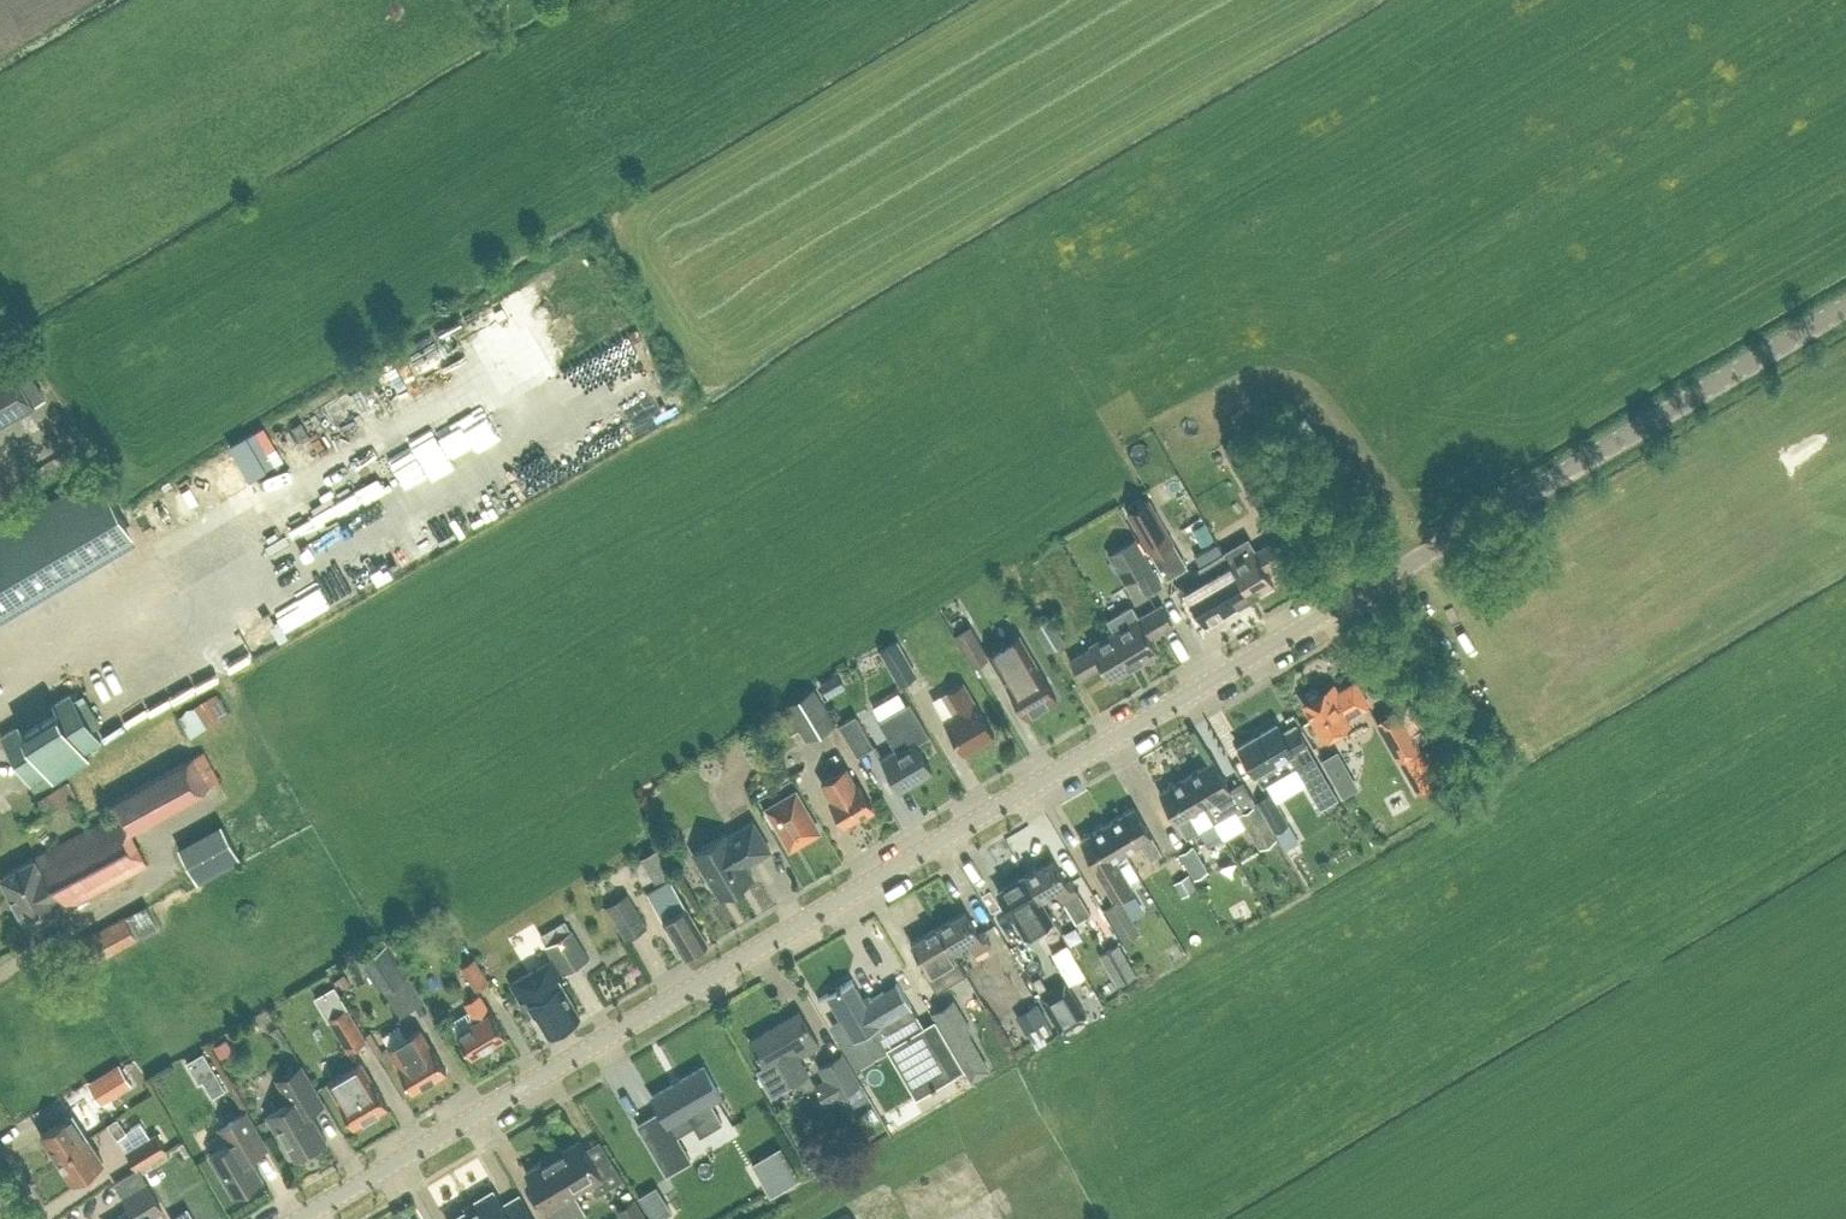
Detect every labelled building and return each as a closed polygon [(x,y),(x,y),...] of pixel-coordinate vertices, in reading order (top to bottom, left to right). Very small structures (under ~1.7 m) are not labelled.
[(133,538),(96,473),(0,529),(0,613),(133,538)] [(185,505),(216,493),(210,477),(179,489),(185,505)] [(1146,500),(1125,512),(1149,554),(1170,542),(1146,500)] [(1135,538),(1112,551),(1127,577),(1150,564),(1135,538)] [(1230,563),(1250,596),(1272,582),(1264,569),(1286,556),(1276,538),(1254,551),(1253,549),(1230,563)] [(1250,596),(1230,563),(1223,550),(1199,565),(1207,579),(1185,592),(1196,609),(1217,597),(1225,610),(1250,596)] [(66,593),(74,606),(94,594),(86,581),(66,593)] [(1131,605),(1107,618),(1114,631),(1124,647),(1134,664),(1143,658),(1148,660),(1154,657),(1154,652),(1157,650),(1150,636),(1172,623),(1160,603),(1138,616),(1131,605)] [(1032,624),(1047,649),(1064,639),(1049,614),(1032,624)] [(955,634),(973,665),(988,656),(970,625),(955,634)] [(1124,647),(1114,631),(1090,645),(1091,646),(1070,659),(1080,677),(1102,664),(1110,678),(1134,664),(1124,647)] [(1007,682),(1006,683),(1025,716),(1056,697),(1019,633),(1002,643),(1014,664),(1001,672),(1007,682)] [(897,639),(880,648),(899,682),(916,672),(897,639)] [(963,753),(994,734),(963,681),(941,695),(947,705),(953,702),(959,712),(944,721),(963,753)] [(1345,717),(1367,704),(1354,681),(1337,692),(1332,684),(1319,692),(1317,689),(1312,688),(1307,691),(1305,696),(1307,699),(1303,701),(1323,736),(1348,722),(1345,717)] [(836,721),(815,686),(784,704),(805,739),(836,721)] [(48,772),(53,780),(89,758),(84,750),(102,739),(71,690),(52,702),(57,710),(24,731),(18,722),(0,734),(31,783),(48,772)] [(206,717),(231,711),(226,691),(201,698),(206,717)] [(901,789),(932,771),(914,741),(929,733),(909,700),(878,718),(896,749),(882,757),(901,789)] [(1374,719),(1395,757),(1402,754),(1411,770),(1422,764),(1413,747),(1417,746),(1396,708),(1374,719)] [(855,713),(839,723),(857,754),(873,744),(855,713)] [(1318,806),(1337,795),(1295,724),(1282,731),(1277,722),(1238,744),(1262,784),(1295,765),(1318,806)] [(128,828),(218,778),(203,750),(112,800),(118,811),(47,850),(46,849),(0,874),(29,926),(147,862),(128,828)] [(1186,775),(1204,804),(1218,795),(1228,812),(1241,805),(1214,759),(1186,775)] [(872,807),(859,784),(857,785),(847,767),(822,781),(832,799),(831,800),(844,823),(872,807)] [(1204,804),(1186,775),(1159,791),(1186,837),(1199,830),(1189,813),(1204,804)] [(68,780),(37,799),(46,813),(77,794),(68,780)] [(1305,819),(1317,811),(1300,786),(1288,794),(1305,819)] [(790,845),(817,829),(795,790),(767,806),(768,807),(764,810),(772,824),(776,821),(790,845)] [(1271,792),(1255,801),(1273,830),(1288,821),(1271,792)] [(1273,830),(1255,801),(1238,811),(1258,846),(1276,836),(1273,830)] [(1107,822),(1124,851),(1139,842),(1149,859),(1162,852),(1134,805),(1107,822)] [(745,863),(770,848),(752,819),(728,834),(726,831),(693,851),(719,895),(752,875),(745,863)] [(220,821),(177,844),(197,881),(240,857),(220,821)] [(1124,851),(1107,822),(1079,838),(1107,884),(1113,896),(1132,886),(1115,856),(1124,851)] [(1179,851),(1193,876),(1207,868),(1192,843),(1179,851)] [(1025,874),(1039,897),(1055,888),(1062,901),(1078,892),(1070,878),(1066,881),(1052,858),(1025,874)] [(1189,872),(1173,881),(1181,895),(1197,885),(1189,872)] [(1039,897),(1025,874),(998,890),(1024,934),(1050,919),(1038,898),(1039,897)] [(707,940),(671,879),(648,893),(684,954),(707,940)] [(605,905),(625,938),(647,924),(627,891),(605,905)] [(1105,907),(1123,938),(1139,929),(1120,898),(1105,907)] [(81,968),(157,925),(144,902),(68,944),(81,968)] [(938,926),(951,949),(967,939),(975,952),(990,943),(982,930),(978,933),(965,910),(938,926)] [(951,949),(938,926),(911,942),(924,965),(920,967),(928,980),(943,971),(936,958),(951,949)] [(558,977),(590,958),(572,929),(546,945),(553,956),(510,981),(529,1012),(534,1009),(548,1033),(580,1014),(558,977)] [(359,959),(379,992),(408,974),(388,940),(386,942),(382,936),(359,950),(363,956),(359,959)] [(1098,953),(1117,984),(1136,972),(1117,941),(1098,953)] [(460,964),(475,987),(487,979),(472,956),(460,964)] [(1039,989),(1045,985),(1040,974),(1033,979),(1039,989)] [(846,1045),(879,1025),(890,1045),(890,1046),(918,1093),(931,1085),(932,1086),(936,1084),(935,1082),(950,1073),(923,1027),(897,983),(864,1002),(851,979),(841,986),(839,983),(836,985),(837,987),(827,994),(841,1018),(833,1023),(846,1045)] [(1006,1000),(1013,986),(1000,979),(993,993),(1006,1000)] [(1064,979),(1040,994),(1061,1029),(1086,1014),(1064,979)] [(471,1054),(505,1034),(492,1011),(491,1012),(480,993),(465,1001),(476,1021),(458,1031),(471,1054)] [(327,1016),(346,1049),(365,1038),(345,1005),(327,1016)] [(790,1083),(802,1076),(808,1073),(798,1057),(796,1058),(792,1051),(814,1037),(799,1010),(749,1039),(765,1066),(776,1060),(790,1083)] [(1033,1016),(1041,1032),(1053,1027),(1045,1010),(1033,1016)] [(446,1069),(433,1046),(432,1046),(421,1028),(388,1047),(399,1066),(412,1089),(446,1069)] [(232,1086),(208,1049),(196,1057),(220,1094),(232,1086)] [(816,1066),(835,1097),(860,1082),(842,1051),(816,1066)] [(387,1103),(373,1080),(361,1060),(328,1080),(339,1100),(353,1123),(387,1103)] [(295,1157),(326,1138),(309,1109),(323,1101),(302,1063),(277,1078),(290,1100),(266,1113),(283,1143),(286,1141),(295,1157)] [(118,1066),(89,1083),(100,1101),(128,1083),(118,1066)] [(704,1066),(652,1096),(660,1109),(639,1121),(667,1170),(693,1155),(673,1121),(691,1110),(703,1132),(721,1121),(709,1100),(720,1094),(704,1066)] [(877,1088),(894,1123),(911,1114),(894,1080),(877,1088)] [(107,1123),(117,1117),(107,1102),(97,1109),(107,1123)] [(246,1148),(263,1138),(246,1109),(228,1120),(232,1126),(222,1132),(227,1142),(209,1152),(233,1193),(262,1176),(246,1148)] [(57,1156),(88,1136),(72,1112),(41,1132),(57,1156)] [(129,1122),(133,1137),(153,1131),(148,1116),(129,1122)] [(117,1117),(107,1123),(116,1137),(126,1131),(117,1117)] [(155,1131),(125,1150),(136,1167),(166,1148),(155,1131)] [(88,1136),(57,1156),(73,1180),(103,1160),(88,1136)] [(552,1154),(574,1191),(589,1182),(596,1193),(608,1186),(579,1138),(552,1154)] [(559,1200),(574,1191),(552,1154),(525,1170),(547,1206),(544,1207),(551,1218),(571,1218),(559,1200)] [(149,1216),(161,1209),(137,1167),(115,1180),(132,1210),(116,1218),(151,1218),(149,1216)] [(519,1196),(503,1206),(493,1189),(472,1202),(474,1205),(449,1218),(532,1218),(519,1196)] [(634,1198),(618,1209),(624,1218),(646,1218),(634,1198)] [(849,1211),(833,1218),(854,1218),(849,1211)]
